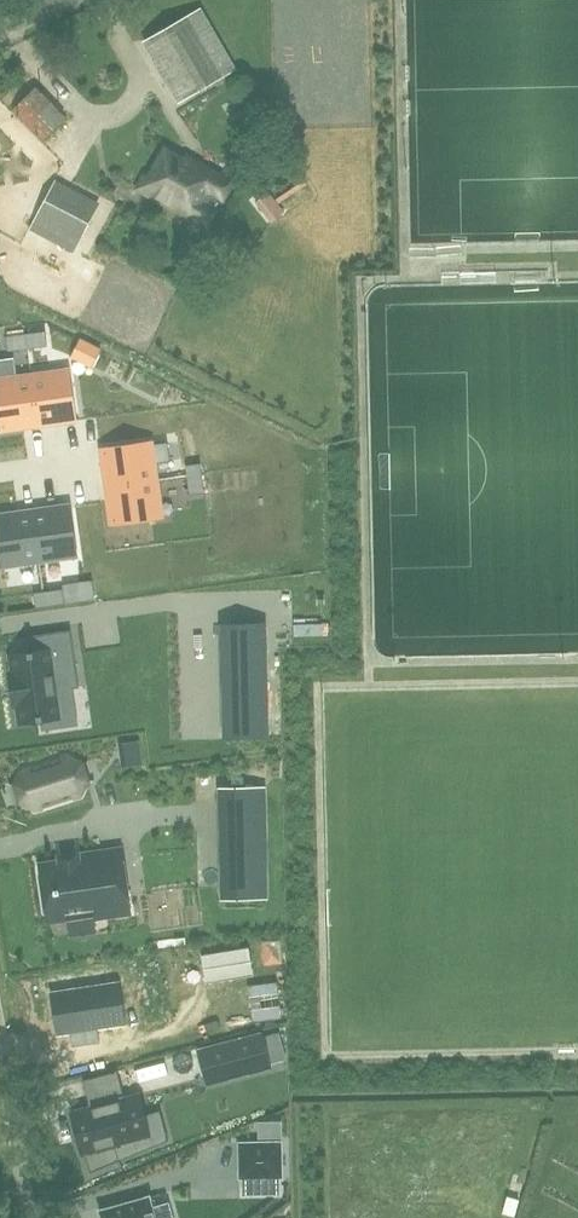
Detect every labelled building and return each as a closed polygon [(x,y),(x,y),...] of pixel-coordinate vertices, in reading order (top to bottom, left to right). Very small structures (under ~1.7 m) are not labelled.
[(237,70),(201,8),(149,38),(142,42),(178,104),(237,70)] [(35,87),(12,110),(43,140),(66,117),(35,87)] [(147,183),(143,190),(164,202),(192,218),(206,226),(231,183),(217,175),(198,164),(195,169),(165,151),(147,183)] [(31,228),(75,251),(96,210),(53,187),(31,228)] [(26,334),(28,349),(48,346),(46,331),(26,334)] [(8,352),(28,349),(26,334),(6,337),(8,352)] [(79,359),(87,343),(80,340),(72,356),(79,359)] [(68,366),(30,371),(38,423),(76,418),(68,366)] [(0,376),(0,424),(1,429),(38,423),(30,371),(0,376)] [(153,440),(101,447),(106,485),(158,477),(153,440)] [(186,465),(187,475),(202,473),(201,463),(186,465)] [(205,493),(202,473),(187,475),(190,495),(205,493)] [(158,477),(106,485),(111,522),(163,515),(158,477)] [(70,501),(33,507),(41,559),(78,553),(70,501)] [(0,511),(0,543),(3,564),(41,559),(33,507),(0,511)] [(44,591),(46,606),(66,604),(64,588),(44,591)] [(36,608),(46,606),(44,591),(34,593),(36,608)] [(264,623),(223,624),(226,738),(267,737),(264,623)] [(13,673),(10,673),(15,707),(18,706),(20,723),(61,717),(57,690),(78,687),(70,631),(29,637),(31,653),(10,655),(13,673)] [(125,755),(140,753),(138,740),(123,743),(125,755)] [(15,758),(9,773),(15,788),(30,795),(73,778),(79,763),(73,747),(58,741),(15,758)] [(224,899),(264,899),(262,787),(222,788),(224,899)] [(127,888),(127,886),(126,886),(125,876),(125,875),(121,850),(78,856),(78,855),(60,858),(61,864),(41,867),(48,919),(69,916),(71,929),(94,926),(93,918),(130,913),(127,888)] [(129,982),(62,992),(68,1032),(81,1031),(83,1045),(109,1041),(107,1027),(135,1023),(129,982)] [(265,989),(223,1000),(230,1029),(273,1018),(265,989)] [(216,1049),(201,1053),(208,1081),(223,1077),(269,1064),(262,1036),(216,1049)] [(91,1109),(72,1114),(82,1152),(85,1152),(91,1172),(120,1161),(115,1144),(150,1135),(145,1115),(140,1096),(126,1100),(120,1101),(117,1092),(102,1096),(104,1105),(91,1109)] [(264,1123),(265,1137),(281,1137),(281,1123),(264,1123)] [(240,1178),(282,1177),(281,1142),(240,1143),(240,1178)] [(101,1213),(103,1217),(173,1217),(169,1205),(154,1210),(150,1198),(101,1213)]
